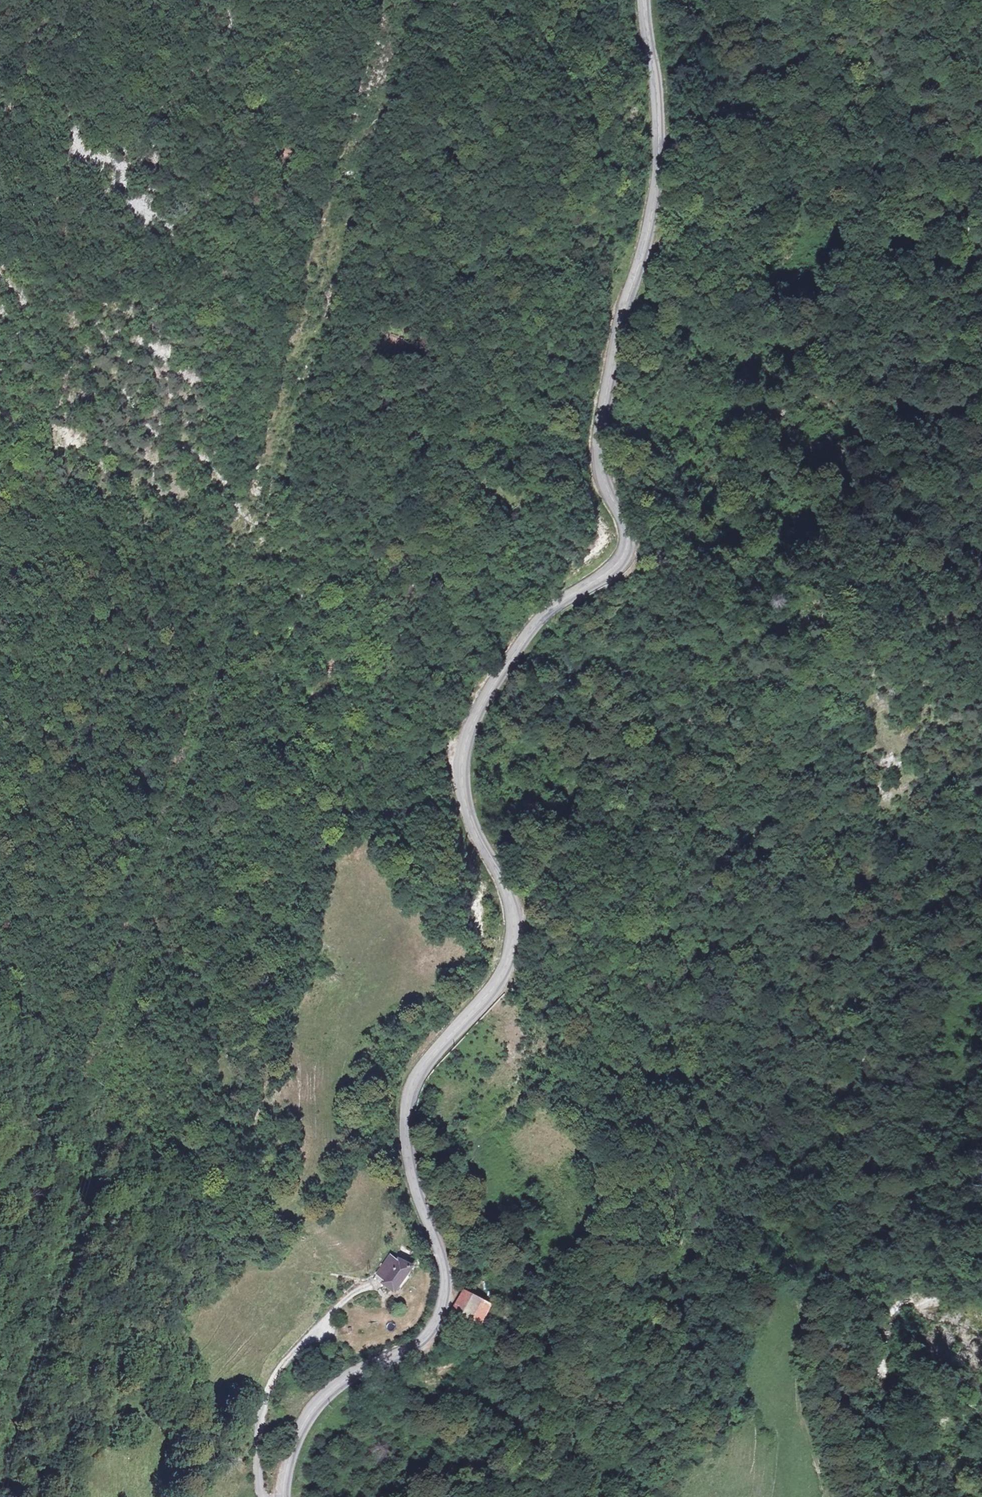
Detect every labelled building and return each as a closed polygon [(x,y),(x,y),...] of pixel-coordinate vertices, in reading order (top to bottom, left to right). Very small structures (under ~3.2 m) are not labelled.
[(398,1287),(412,1266),(390,1253),(377,1272),(398,1287)] [(466,1294),(452,1316),(477,1333),(491,1311),(466,1294)]
